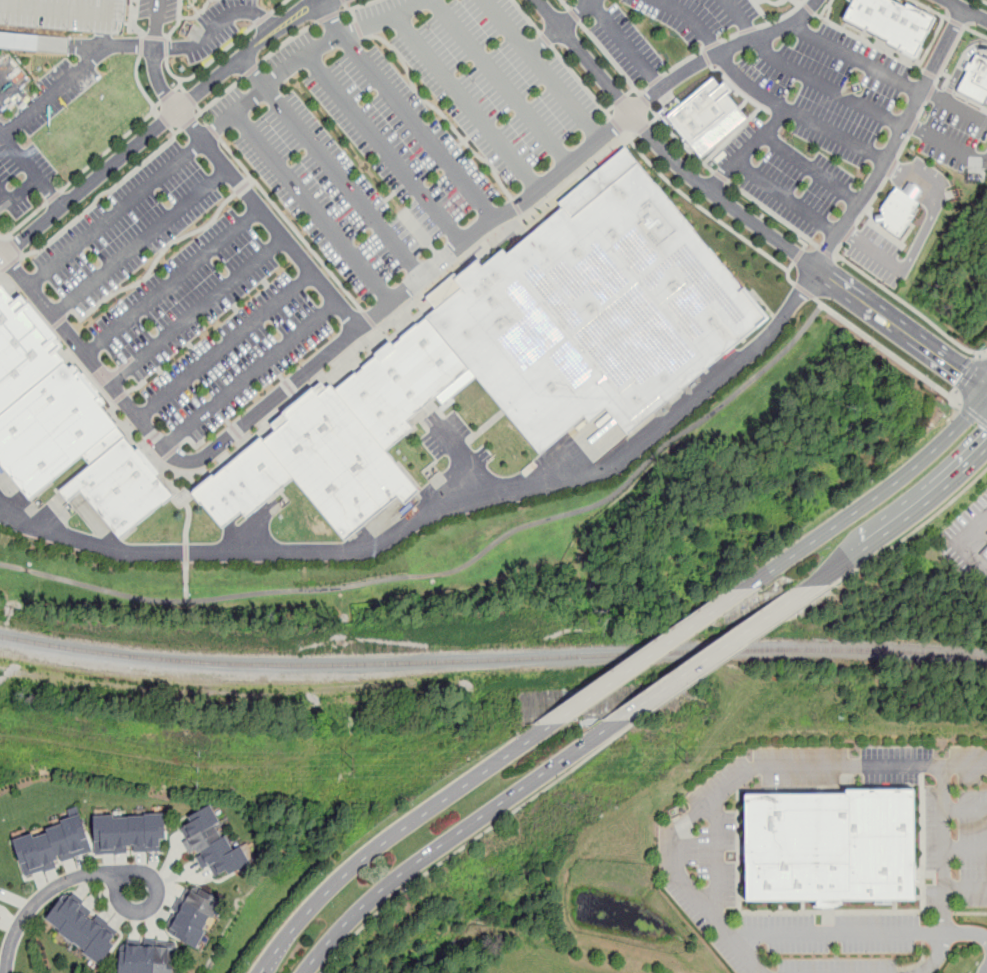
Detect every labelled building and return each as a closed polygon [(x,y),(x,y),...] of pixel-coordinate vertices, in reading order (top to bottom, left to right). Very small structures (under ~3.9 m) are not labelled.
[(127,0),(0,0),(0,24),(124,35),(127,0)] [(852,1),(850,0),(891,0),(905,7),(908,2),(938,17),(917,60),(885,44),(887,40),(844,18),(852,1)] [(976,54),(986,60),(986,102),(986,101),(984,104),(957,90),(976,54)] [(713,78),(721,87),(725,83),(730,89),(725,93),(746,118),(701,156),(667,116),(713,78)] [(771,318),(630,437),(609,412),(591,427),(584,419),(543,453),(472,369),(429,316),(464,287),(458,280),(478,263),(482,268),(504,250),(508,255),(565,208),(559,202),(626,145),(771,318)] [(887,228),(897,235),(899,233),(900,233),(914,215),(910,213),(918,203),(896,187),(881,210),(883,212),(879,218),(886,223),(884,226),(887,228)] [(31,502),(0,464),(0,288),(1,287),(15,304),(24,296),(65,346),(58,352),(71,368),(75,365),(105,403),(100,407),(137,450),(140,447),(161,473),(158,475),(175,495),(121,539),(82,493),(69,504),(57,490),(89,464),(84,458),(31,502)] [(429,316),(472,369),(408,421),(414,428),(388,451),(337,390),(429,316)] [(331,384),(337,390),(388,451),(424,492),(405,507),(397,497),(345,540),(295,478),(264,440),(274,430),(269,425),(321,382),(327,390),(331,384)] [(195,493),(262,437),(264,440),(295,478),(247,517),(243,512),(223,528),(195,493)] [(915,901),(915,791),(846,791),(846,795),(744,795),(744,901),(828,901),(915,901)] [(243,843),(232,850),(207,807),(184,820),(187,825),(179,830),(203,872),(212,867),(219,878),(252,859),(243,843)] [(93,816),(94,855),(165,852),(163,813),(93,816)] [(82,817),(13,836),(23,875),(93,856),(82,817)] [(196,950),(223,902),(191,884),(164,932),(196,950)] [(97,965),(120,938),(66,893),(44,920),(97,965)] [(119,972),(174,972),(176,945),(121,943),(119,972)]
